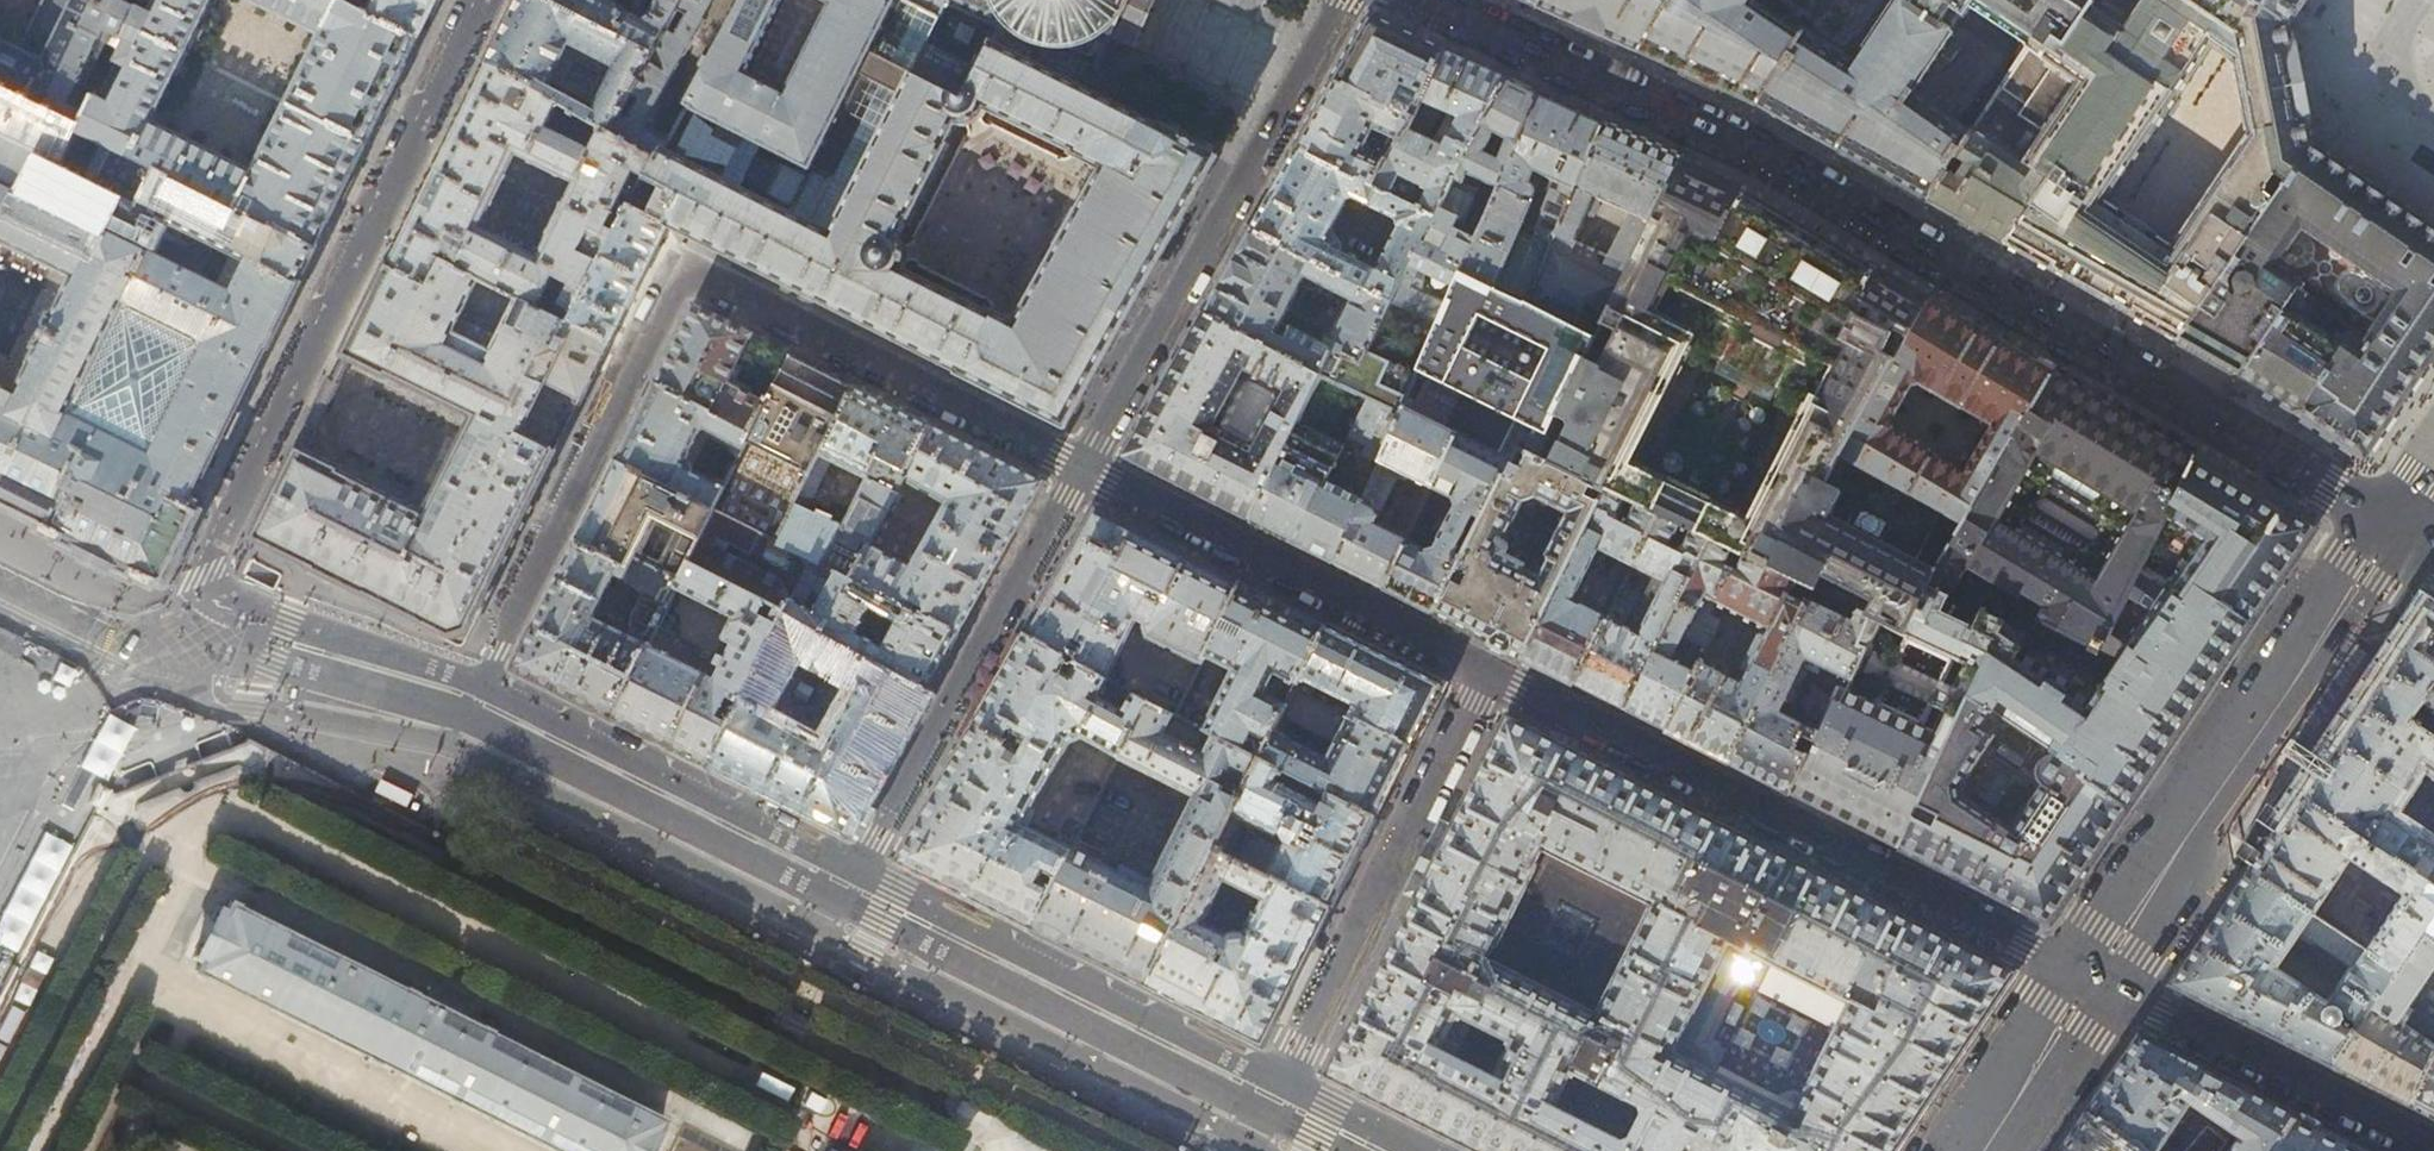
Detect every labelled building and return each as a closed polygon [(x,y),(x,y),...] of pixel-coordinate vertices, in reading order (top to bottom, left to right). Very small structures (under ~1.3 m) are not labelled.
[(80,125),(130,25),(137,12),(118,2),(119,0),(0,0),(0,85),(80,125)] [(118,2),(137,12),(143,0),(119,0),(118,2)] [(137,12),(130,25),(186,53),(192,56),(218,0),(143,0),(137,12)] [(321,35),(287,104),(367,143),(392,93),(404,67),(417,39),(339,0),(252,0),(321,35)] [(417,39),(429,15),(431,16),(435,9),(431,7),(435,0),(339,0),(417,39)] [(489,63),(559,103),(601,127),(611,132),(652,53),(546,0),(520,0),(507,25),(489,63)] [(683,0),(658,0),(651,14),(643,19),(604,0),(546,0),(652,53),(683,0)] [(652,53),(611,132),(657,159),(662,150),(668,140),(643,126),(687,48),(689,48),(704,20),(703,19),(713,0),(683,0),(652,53)] [(981,64),(930,40),(941,15),(940,14),(912,0),(905,0),(925,10),(886,90),(899,97),(832,235),(739,188),(761,143),(812,168),(894,0),(745,0),(712,60),(703,54),(677,100),(687,106),(686,107),(745,135),(723,180),(662,150),(657,159),(644,182),(661,191),(649,216),(667,226),(888,335),(961,372),(960,374),(1065,426),(1121,326),(1128,329),(1144,300),(1165,263),(1159,259),(1216,158),(1210,156),(1214,148),(1173,126),(1170,131),(1156,124),(1080,85),(1090,65),(1089,62),(1067,52),(1057,74),(992,41),(981,64)] [(940,14),(947,0),(912,0),(940,14)] [(1095,65),(1109,35),(1134,46),(1156,0),(948,0),(1001,23),(992,41),(1057,74),(1067,52),(1089,62),(1095,65)] [(1639,53),(1671,0),(1541,0),(1536,8),(1586,30),(1639,53)] [(1756,106),(1801,36),(1753,5),(1756,0),(1671,0),(1639,53),(1716,88),(1756,106)] [(1836,150),(1937,0),(1895,0),(1863,48),(1868,51),(1859,66),(1805,30),(1801,36),(1756,106),(1794,127),(1836,150)] [(1927,202),(1972,131),(1914,93),(1969,9),(2027,47),(2042,57),(2054,40),(2065,46),(2096,0),(1937,0),(1836,150),(1880,175),(1927,202)] [(2005,244),(2043,265),(2127,312),(2178,342),(2310,146),(2306,123),(2308,122),(2301,84),(2294,47),(2290,47),(2286,24),(2245,0),(2096,0),(2065,46),(2054,40),(2042,57),(2027,47),(1994,96),(2013,108),(2018,100),(2025,106),(2006,135),(2030,152),(2024,161),(1978,132),(1995,106),(1990,103),(1972,131),(1927,202),(1963,222),(2004,245),(2005,244)] [(2286,24),(2303,0),(2245,0),(2286,24)] [(1353,51),(1335,82),(1411,122),(1443,52),(1405,35),(1371,20),(1354,49),(1353,51)] [(152,121),(186,53),(130,25),(80,125),(57,172),(136,212),(138,209),(158,170),(314,247),(315,246),(328,220),(329,220),(343,192),(367,143),(287,104),(253,172),(239,165),(242,158),(241,153),(232,149),(228,150),(224,157),(152,121)] [(1373,186),(1436,217),(1505,79),(1471,64),(1443,52),(1411,122),(1400,140),(1386,165),(1373,186)] [(545,128),(559,103),(489,63),(441,160),(388,266),(430,287),(444,260),(536,308),(551,276),(568,284),(552,317),(566,324),(568,320),(575,308),(630,207),(644,182),(657,159),(611,132),(601,127),(591,149),(545,128)] [(1526,304),(1603,123),(1574,110),(1520,86),(1505,79),(1436,217),(1393,302),(1389,310),(1433,332),(1460,272),(1526,304)] [(1317,114),(1297,149),(1373,186),(1386,165),(1363,153),(1375,129),(1400,140),(1411,122),(1335,82),(1317,114)] [(136,212),(57,172),(80,125),(0,85),(0,241),(75,277),(47,333),(18,391),(0,383),(0,507),(43,528),(42,531),(60,539),(57,545),(134,582),(136,577),(154,586),(155,583),(165,588),(203,511),(193,507),(195,504),(191,502),(199,486),(243,396),(268,347),(270,348),(288,310),(301,284),(299,283),(316,248),(314,247),(158,170),(138,209),(136,212)] [(1601,325),(1683,162),(1685,160),(1649,144),(1603,123),(1526,304),(1595,337),(1601,325)] [(2239,376),(2297,289),(2355,327),(2420,372),(2433,352),(2433,230),(2433,229),(2356,177),(2310,146),(2178,342),(2205,356),(2239,376)] [(1436,217),(1373,186),(1297,149),(1276,186),(1252,230),(1393,302),(1436,217)] [(1929,299),(1893,278),(1818,233),(1745,189),(1683,162),(1601,325),(1617,333),(1599,368),(1583,361),(1556,419),(1569,426),(1550,464),(1607,492),(1659,517),(1680,526),(1694,533),(1712,542),(1813,591),(1820,594),(1827,581),(1873,606),(1867,617),(1880,623),(1904,634),(1927,585),(1964,522),(1843,455),(1929,299)] [(639,283),(667,226),(649,216),(630,207),(575,308),(591,315),(584,329),(610,342),(639,283)] [(1389,310),(1393,302),(1252,230),(1228,271),(1204,314),(1322,376),(1334,351),(1361,365),(1368,352),(1389,310)] [(392,606),(461,641),(503,556),(567,427),(594,373),(610,342),(584,329),(568,320),(566,324),(552,317),(536,308),(444,260),(430,287),(388,266),(344,355),(387,376),(388,374),(475,416),(427,514),(341,473),(342,470),(298,449),(298,450),(260,526),(254,538),(280,550),(287,554),(297,559),(311,565),(310,567),(326,575),(333,579),(334,579),(370,597),(371,595),(392,606)] [(1415,376),(1399,413),(1335,563),(1388,590),(1434,613),(1517,449),(1537,459),(1556,419),(1583,361),(1595,337),(1526,304),(1460,272),(1433,332),(1415,376)] [(2268,392),(2300,410),(2355,327),(2297,289),(2239,376),(2268,392)] [(2052,373),(2030,360),(1995,339),(1953,314),(1929,299),(1843,455),(1964,522),(2052,373)] [(674,347),(656,383),(751,432),(790,355),(749,334),(694,307),(674,347)] [(1188,489),(1250,521),(1322,376),(1204,314),(1165,384),(1124,457),(1188,489)] [(2363,453),(2365,454),(2420,372),(2355,327),(2300,410),(2297,413),(2329,433),(2362,455),(2363,453)] [(1415,376),(1368,352),(1361,365),(1334,351),(1322,376),(1399,413),(1415,376)] [(822,372),(790,355),(751,432),(742,449),(734,466),(728,463),(722,475),(728,479),(722,490),(713,509),(764,536),(775,540),(854,388),(822,372)] [(2092,397),(2052,373),(1964,522),(1927,585),(1949,597),(1978,613),(2001,625),(2025,638),(2035,622),(2099,655),(2196,459),(2148,431),(2092,397)] [(1288,540),(1335,563),(1399,413),(1322,376),(1250,521),(1288,540)] [(638,420),(617,461),(713,509),(722,490),(685,472),(683,465),(700,432),(707,430),(742,449),(751,432),(656,383),(638,420)] [(889,406),(854,388),(775,540),(783,545),(789,534),(809,544),(804,555),(810,559),(823,565),(850,510),(832,501),(829,506),(809,496),(828,458),(867,477),(877,458),(905,472),(930,426),(889,406)] [(926,609),(928,610),(925,617),(958,634),(1002,556),(1043,483),(930,426),(905,472),(877,458),(867,477),(850,510),(823,565),(835,571),(853,580),(918,613),(922,603),(925,604),(925,606),(926,609)] [(1537,459),(1517,449),(1434,613),(1477,635),(1522,657),(1607,492),(1550,464),(1537,459)] [(2249,490),(2196,459),(2099,655),(2035,622),(2025,638),(2001,625),(1969,696),(2090,778),(2087,782),(2126,809),(2162,755),(2225,661),(2277,584),(2314,529),(2249,490)] [(598,500),(578,541),(628,566),(635,556),(680,579),(689,562),(714,510),(713,509),(617,461),(598,500)] [(1659,517),(1607,492),(1522,657),(1548,671),(1574,683),(1607,620),(1572,602),(1599,549),(1618,560),(1612,574),(1626,581),(1634,567),(1659,517)] [(1047,594),(1025,634),(1117,685),(1125,665),(1116,661),(1137,620),(1146,624),(1145,627),(1148,637),(1200,663),(1205,656),(1241,583),(1184,554),(1095,509),(1047,594)] [(718,748),(709,767),(771,797),(844,834),(846,835),(847,832),(856,817),(897,742),(927,689),(826,631),(831,619),(814,610),(835,571),(823,565),(810,559),(791,596),(777,576),(726,552),(730,543),(755,554),(764,536),(714,510),(689,562),(768,601),(778,606),(786,610),(718,748)] [(1595,694),(1625,709),(1679,605),(1712,542),(1694,533),(1686,547),(1673,541),(1680,526),(1659,517),(1634,567),(1655,578),(1628,631),(1622,628),(1633,607),(1618,599),(1607,620),(1574,683),(1595,694)] [(515,667),(514,669),(516,670),(553,689),(612,719),(621,700),(664,611),(676,588),(680,579),(635,556),(628,566),(578,541),(555,588),(523,651),(515,667)] [(1694,673),(1696,675),(1668,731),(1693,744),(1730,762),(1813,591),(1712,542),(1679,605),(1694,613),(1689,622),(1714,636),(1694,673)] [(612,719),(709,767),(718,748),(786,610),(778,606),(771,619),(761,614),(768,601),(689,562),(680,579),(676,588),(690,595),(689,598),(711,609),(713,606),(733,616),(723,639),(712,659),(695,650),(696,647),(696,645),(695,642),(668,629),(673,616),(664,611),(621,700),(612,719)] [(944,660),(958,634),(925,617),(918,613),(853,580),(831,619),(826,631),(927,689),(944,660)] [(1271,737),(1295,687),(1326,625),(1284,604),(1241,583),(1205,656),(1232,669),(1202,730),(1260,759),(1271,737)] [(1842,818),(1898,846),(1969,696),(2001,625),(1978,613),(1970,627),(1941,611),(1949,597),(1927,585),(1904,634),(1904,635),(1961,662),(1951,686),(1940,681),(1929,705),(1941,710),(1931,733),(1845,692),(1844,694),(1838,691),(1834,699),(1790,792),(1842,818)] [(1765,779),(1790,792),(1834,699),(1821,692),(1819,691),(1816,693),(1815,696),(1810,696),(1809,697),(1808,700),(1810,706),(1807,712),(1806,714),(1806,716),(1807,719),(1802,726),(1777,714),(1804,659),(1842,678),(1836,690),(1838,691),(1844,694),(1845,692),(1880,623),(1867,617),(1820,594),(1813,591),(1730,762),(1765,779)] [(1644,719),(1668,731),(1696,675),(1694,673),(1714,636),(1689,622),(1694,613),(1679,605),(1625,709),(1644,719)] [(2425,607),(2322,760),(2297,796),(2433,888),(2433,852),(2380,817),(2405,781),(2410,785),(2416,776),(2411,772),(2422,756),(2433,764),(2433,736),(2411,720),(2433,688),(2433,662),(2432,660),(2424,654),(2433,639),(2433,615),(2425,607)] [(1372,648),(1326,625),(1295,687),(1346,713),(1412,746),(1426,718),(1443,685),(1372,648)] [(962,894),(1033,930),(1038,921),(1044,909),(1080,836),(1086,823),(1072,816),(1064,818),(1053,840),(1023,825),(1069,741),(1082,736),(1119,757),(1148,701),(1117,685),(1025,634),(973,726),(909,841),(903,853),(899,859),(898,861),(900,862),(909,867),(962,894)] [(2424,654),(2432,660),(2433,662),(2433,639),(2424,654)] [(2411,720),(2433,736),(2433,688),(2411,720)] [(2045,920),(2049,922),(2078,880),(2126,809),(2087,782),(2090,778),(1969,696),(1898,846),(1986,890),(2045,920)] [(1093,960),(1146,986),(1156,966),(1214,850),(1260,759),(1202,730),(1148,701),(1119,757),(1196,796),(1149,887),(1101,862),(1107,850),(1080,836),(1044,909),(1038,921),(1033,930),(1093,960)] [(1394,782),(1412,746),(1346,713),(1321,762),(1271,737),(1260,759),(1282,770),(1293,775),(1376,817),(1394,782)] [(1326,1076),(1402,1115),(1475,1150),(1724,1150),(1743,1113),(1799,1150),(1896,1150),(1916,1121),(2016,973),(1734,831),(1507,717),(1472,787),(1415,899),(1326,1076)] [(1371,828),(1376,817),(1293,775),(1287,787),(1276,782),(1282,770),(1260,759),(1214,850),(1223,854),(1239,819),(1272,836),(1271,840),(1271,845),(1273,850),(1276,855),(1267,875),(1330,908),(1371,828)] [(2247,871),(2396,970),(2418,938),(2433,915),(2433,888),(2297,796),(2266,842),(2247,871)] [(1214,850),(1156,966),(1146,986),(1216,1021),(1259,1043),(1262,1044),(1263,1041),(1268,1031),(1273,1021),(1302,963),(1330,908),(1267,875),(1223,854),(1214,850)] [(2208,1004),(2245,1023),(2355,1078),(2411,1107),(2433,1058),(2433,946),(2418,938),(2396,970),(2247,871),(2208,928),(2170,985),(2208,1004)] [(651,1137),(652,1137),(658,1125),(657,1124),(661,1115),(658,1113),(657,1114),(655,1113),(654,1115),(633,1104),(634,1102),(631,1101),(630,1102),(608,1091),(609,1090),(606,1089),(605,1091),(584,1080),(585,1078),(582,1076),(581,1078),(560,1067),(561,1065),(558,1063),(557,1065),(536,1054),(537,1053),(533,1051),(532,1053),(511,1042),(512,1041),(509,1039),(508,1041),(487,1030),(488,1028),(480,1024),(479,1026),(410,991),(411,989),(403,985),(402,987),(381,976),(382,974),(379,972),(378,974),(357,964),(358,962),(354,960),(353,962),(333,951),(334,950),(330,948),(329,950),(308,939),(309,937),(306,936),(305,937),(284,927),(285,925),(282,923),(280,925),(259,914),(260,912),(257,910),(256,913),(235,902),(236,901),(234,900),(235,898),(231,896),(226,905),(219,902),(213,914),(220,917),(212,932),(207,944),(200,940),(194,951),(201,955),(196,964),(198,965),(201,967),(201,966),(202,966),(204,964),(225,975),(224,977),(227,979),(228,977),(249,988),(248,990),(251,991),(252,989),(273,1000),(272,1002),(276,1004),(277,1002),(298,1012),(297,1014),(300,1016),(300,1014),(322,1025),(321,1027),(324,1028),(325,1026),(347,1037),(345,1039),(349,1041),(350,1039),(371,1049),(370,1052),(372,1053),(376,1055),(377,1053),(383,1056),(378,1065),(391,1071),(396,1062),(450,1090),(449,1093),(453,1095),(454,1094),(455,1094),(456,1093),(477,1104),(476,1105),(480,1107),(481,1106),(501,1116),(501,1117),(504,1119),(505,1117),(526,1128),(525,1130),(528,1131),(529,1130),(550,1141),(550,1143),(552,1144),(553,1142),(571,1150),(644,1150),(651,1137)] [(2418,938),(2433,946),(2433,915),(2418,938)] [(2085,1111),(2145,1150),(2275,1150),(2299,1116),(2221,1076),(2137,1034),(2092,1101),(2085,1111)] [(2411,1107),(2433,1119),(2433,1058),(2411,1107)] [(2059,1150),(2145,1150),(2085,1111),(2066,1141),(2059,1150)] [(1743,1113),(1724,1150),(1799,1150),(1743,1113)] [(2338,1135),(2299,1116),(2275,1150),(2369,1150),(2338,1135)]
